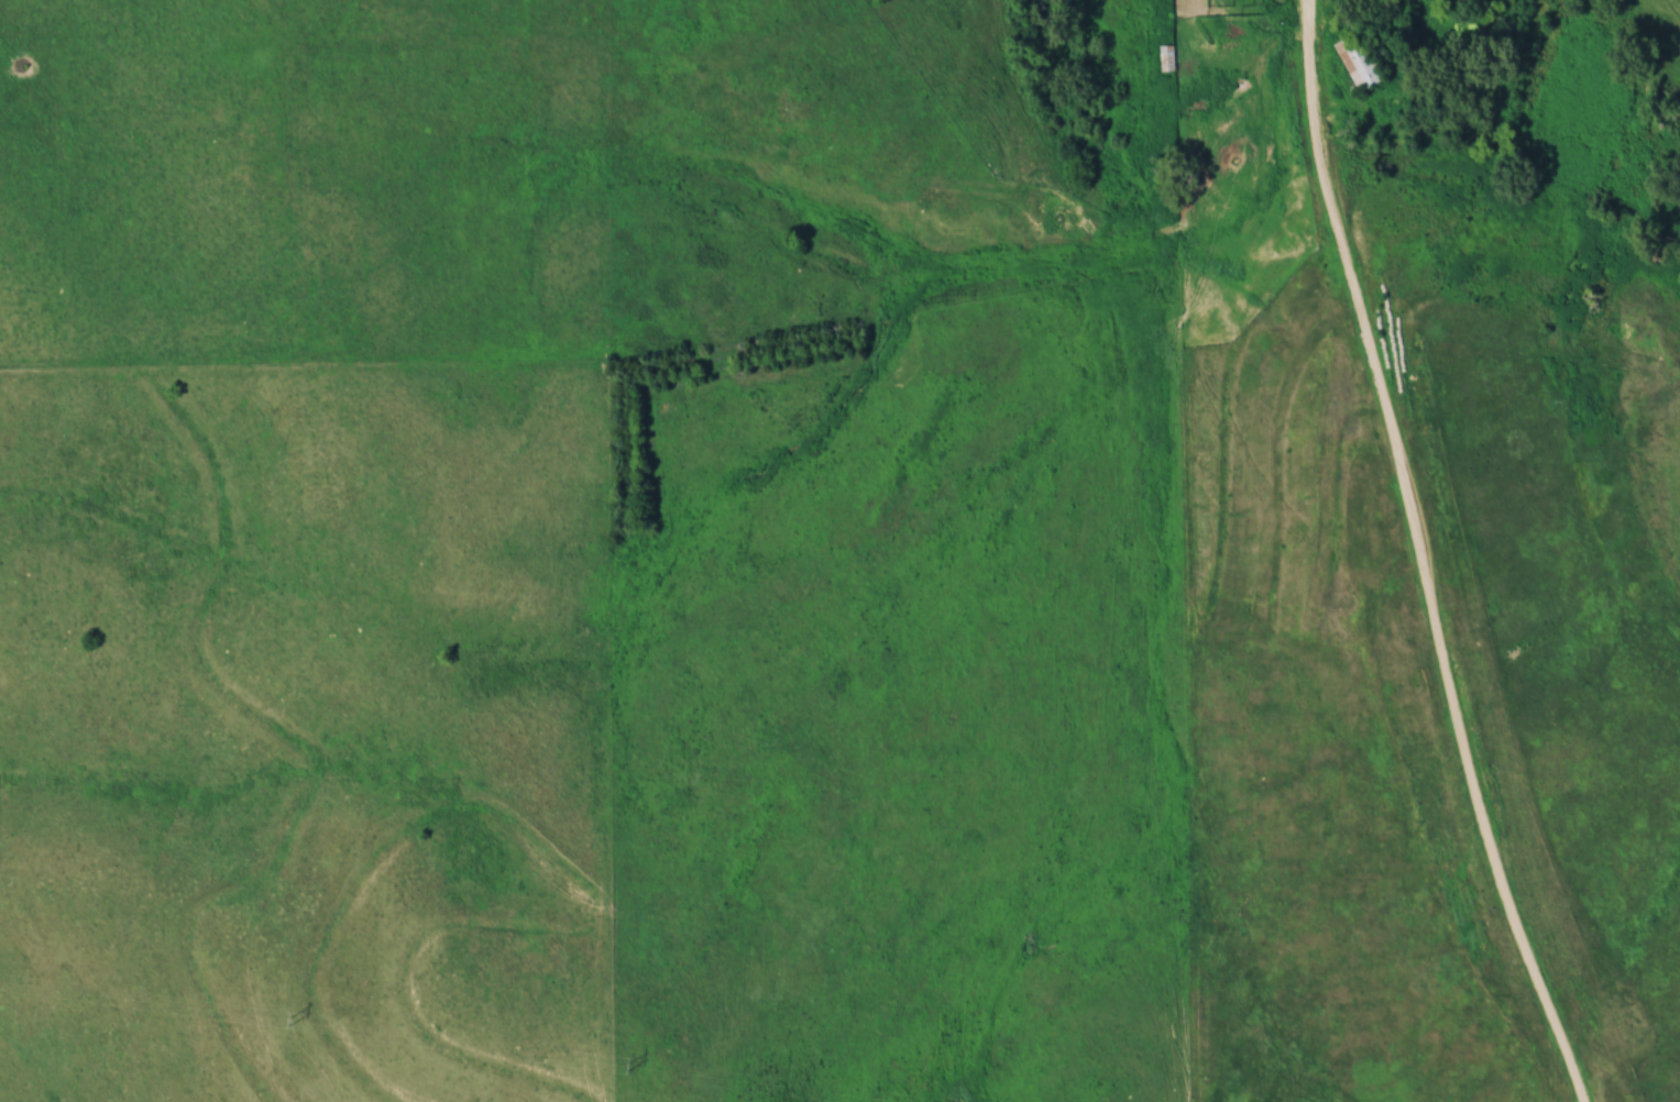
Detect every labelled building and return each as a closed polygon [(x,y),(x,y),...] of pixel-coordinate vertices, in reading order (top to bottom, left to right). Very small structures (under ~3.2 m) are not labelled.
[(1336,42),(1359,90),(1387,77),(1365,29),(1336,42)] [(1162,45),(1162,69),(1174,69),(1174,45),(1162,45)]
